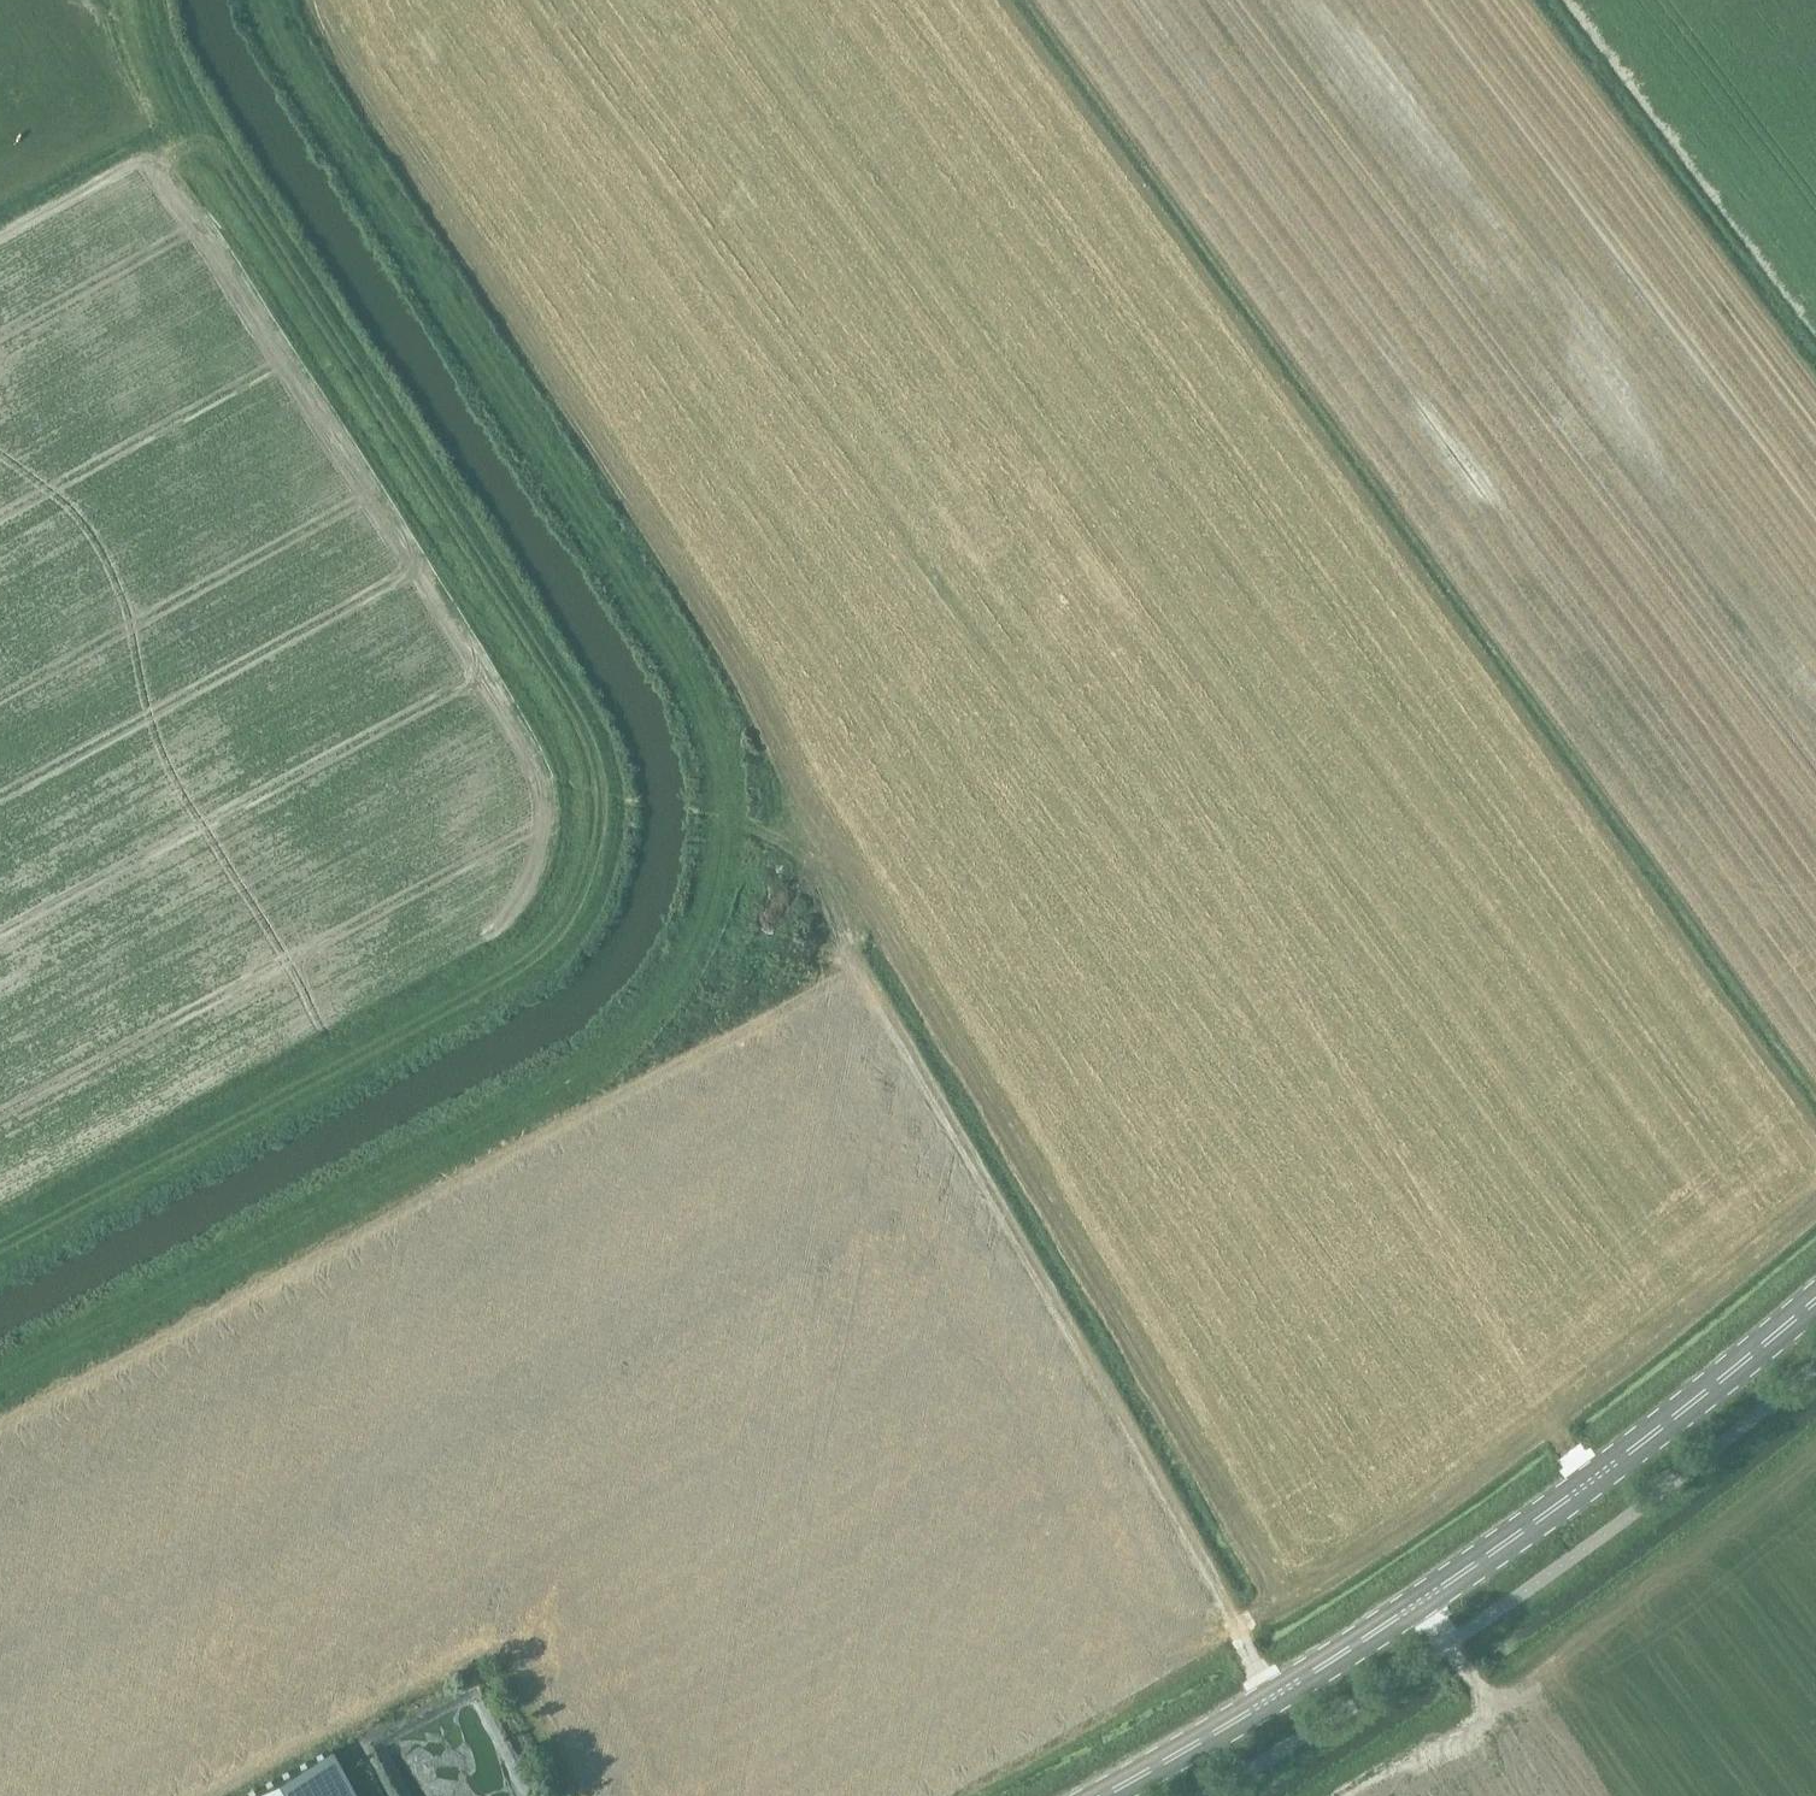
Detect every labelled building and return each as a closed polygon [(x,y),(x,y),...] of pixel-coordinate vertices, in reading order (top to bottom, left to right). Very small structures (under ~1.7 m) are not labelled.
[(240,1795),(357,1795),(331,1747),(240,1795)]
